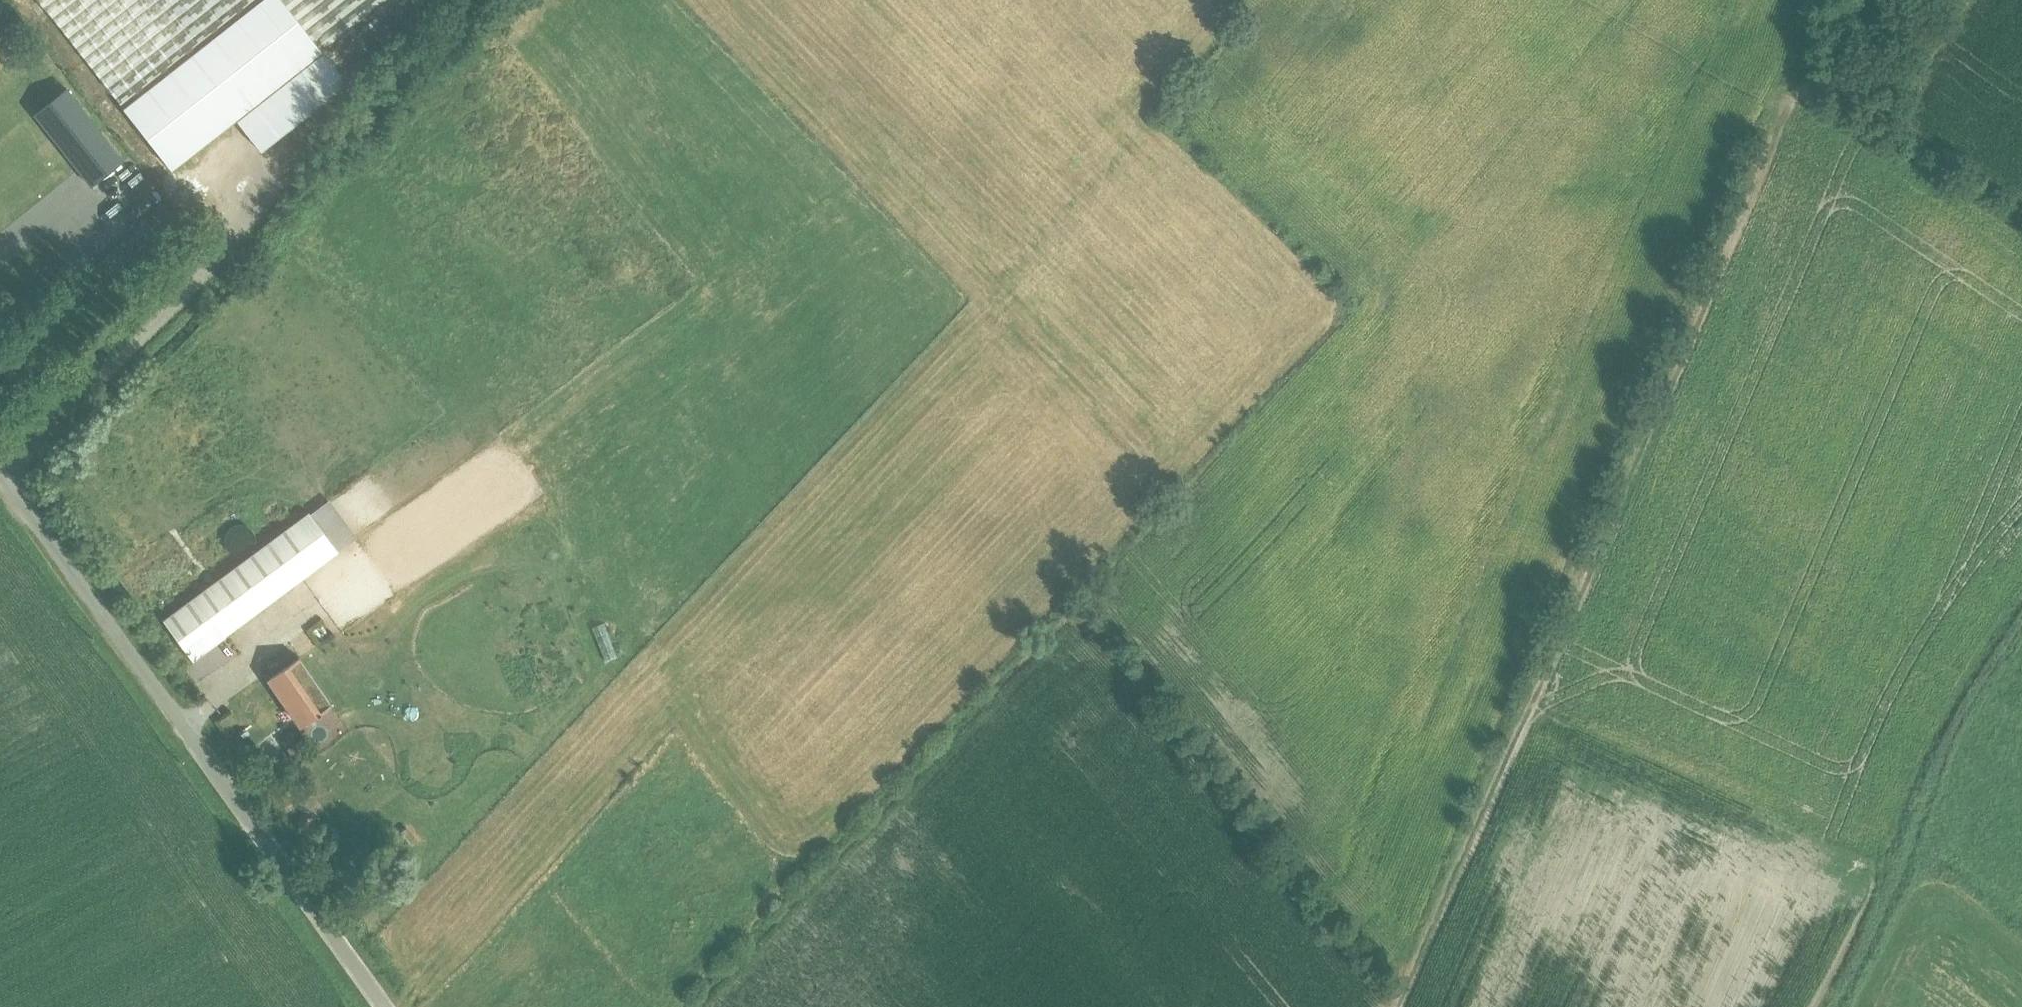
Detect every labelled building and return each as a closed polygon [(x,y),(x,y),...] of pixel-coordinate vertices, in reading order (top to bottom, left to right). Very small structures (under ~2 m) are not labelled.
[(26,25),(46,9),(172,169),(260,99),(258,97),(269,89),(255,71),(244,79),(212,38),(252,7),(276,37),(298,19),(321,49),(385,0),(7,0),(26,25)] [(113,171),(127,160),(68,89),(35,116),(70,159),(90,142),(113,171)] [(329,499),(310,513),(338,551),(357,537),(329,499)] [(192,659),(338,551),(310,513),(309,512),(163,620),(192,659)] [(126,571),(135,583),(159,565),(150,552),(126,571)] [(288,706),(302,726),(333,704),(301,657),(269,678),(282,696),(280,698),(287,707),(288,706)]
